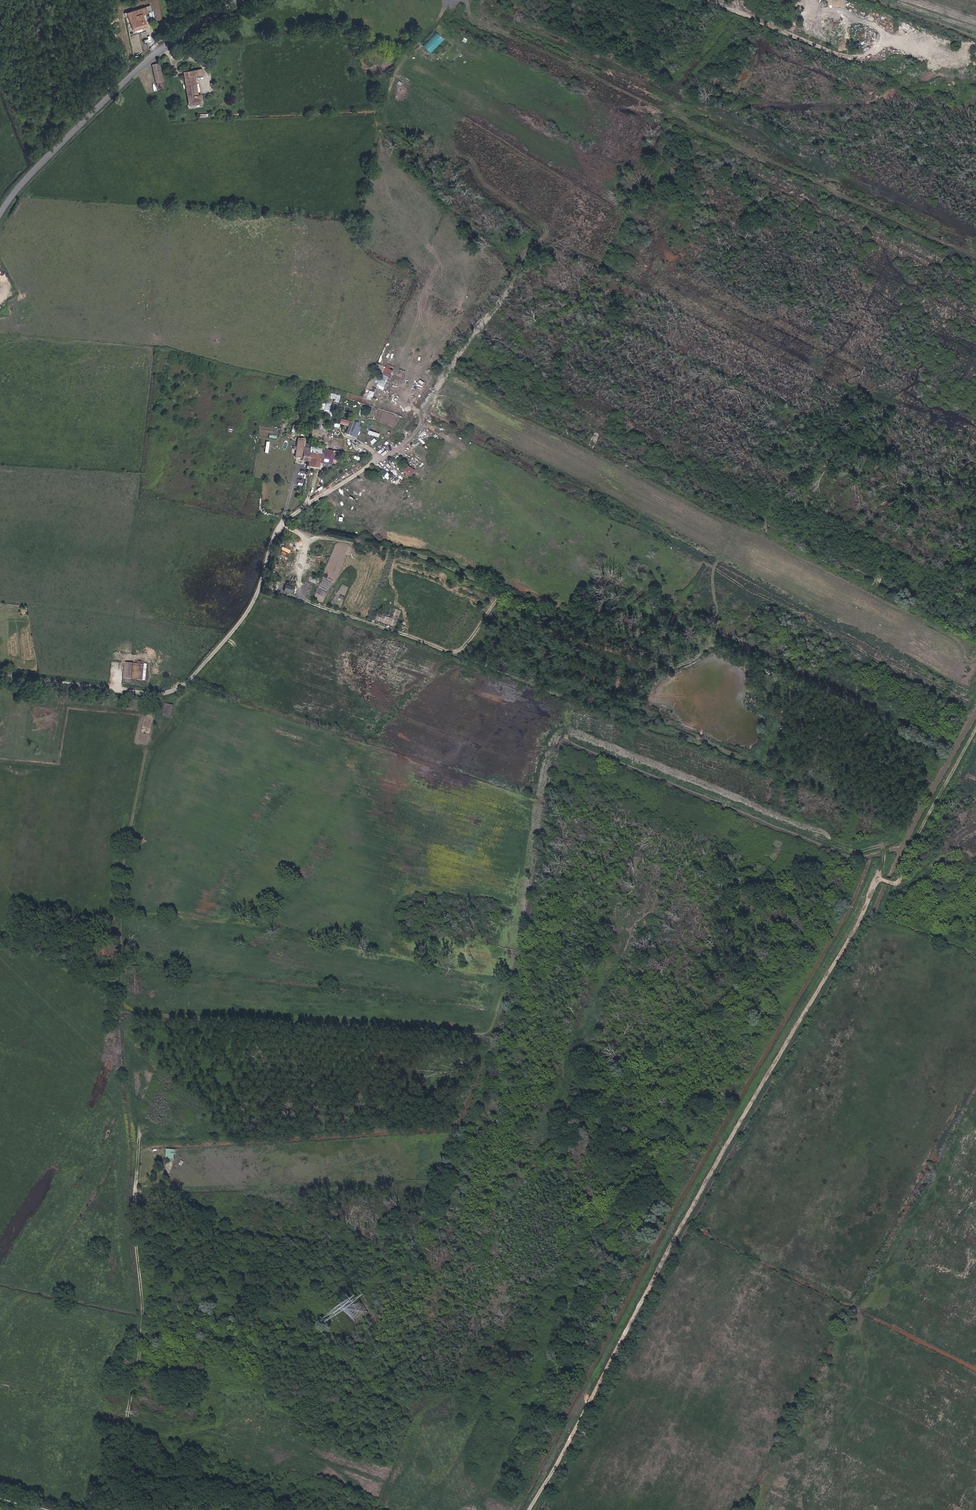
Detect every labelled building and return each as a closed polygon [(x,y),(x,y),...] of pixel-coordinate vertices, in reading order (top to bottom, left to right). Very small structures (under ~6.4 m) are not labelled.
[(130,26),(143,23),(139,11),(147,9),(146,2),(125,9),(130,26)] [(437,32),(423,45),(431,53),(444,39),(437,32)] [(158,69),(159,69),(158,61),(150,63),(152,70),(158,69)] [(191,82),(195,81),(194,75),(197,74),(196,68),(181,70),(186,100),(200,97),(199,91),(197,92),(192,92),(191,82)] [(154,85),(160,84),(158,69),(152,70),(154,85)] [(391,368),(392,364),(388,363),(377,386),(385,390),(394,369),(391,368)] [(370,389),(367,398),(372,399),(375,391),(370,389)] [(322,401),(320,409),(329,411),(330,403),(322,401)] [(356,437),(360,422),(350,419),(346,434),(356,437)] [(309,434),(301,433),(300,437),(299,441),(297,455),(304,457),(307,444),(308,439),(309,434)] [(292,455),(297,455),(299,441),(294,440),(295,435),(289,434),(285,453),(292,454),(292,455)] [(413,476),(416,468),(406,463),(402,471),(413,476)] [(117,675),(125,676),(126,660),(119,659),(117,675)] [(172,717),(173,704),(165,703),(164,716),(172,717)] [(166,1158),(175,1159),(175,1149),(167,1148),(166,1158)]
